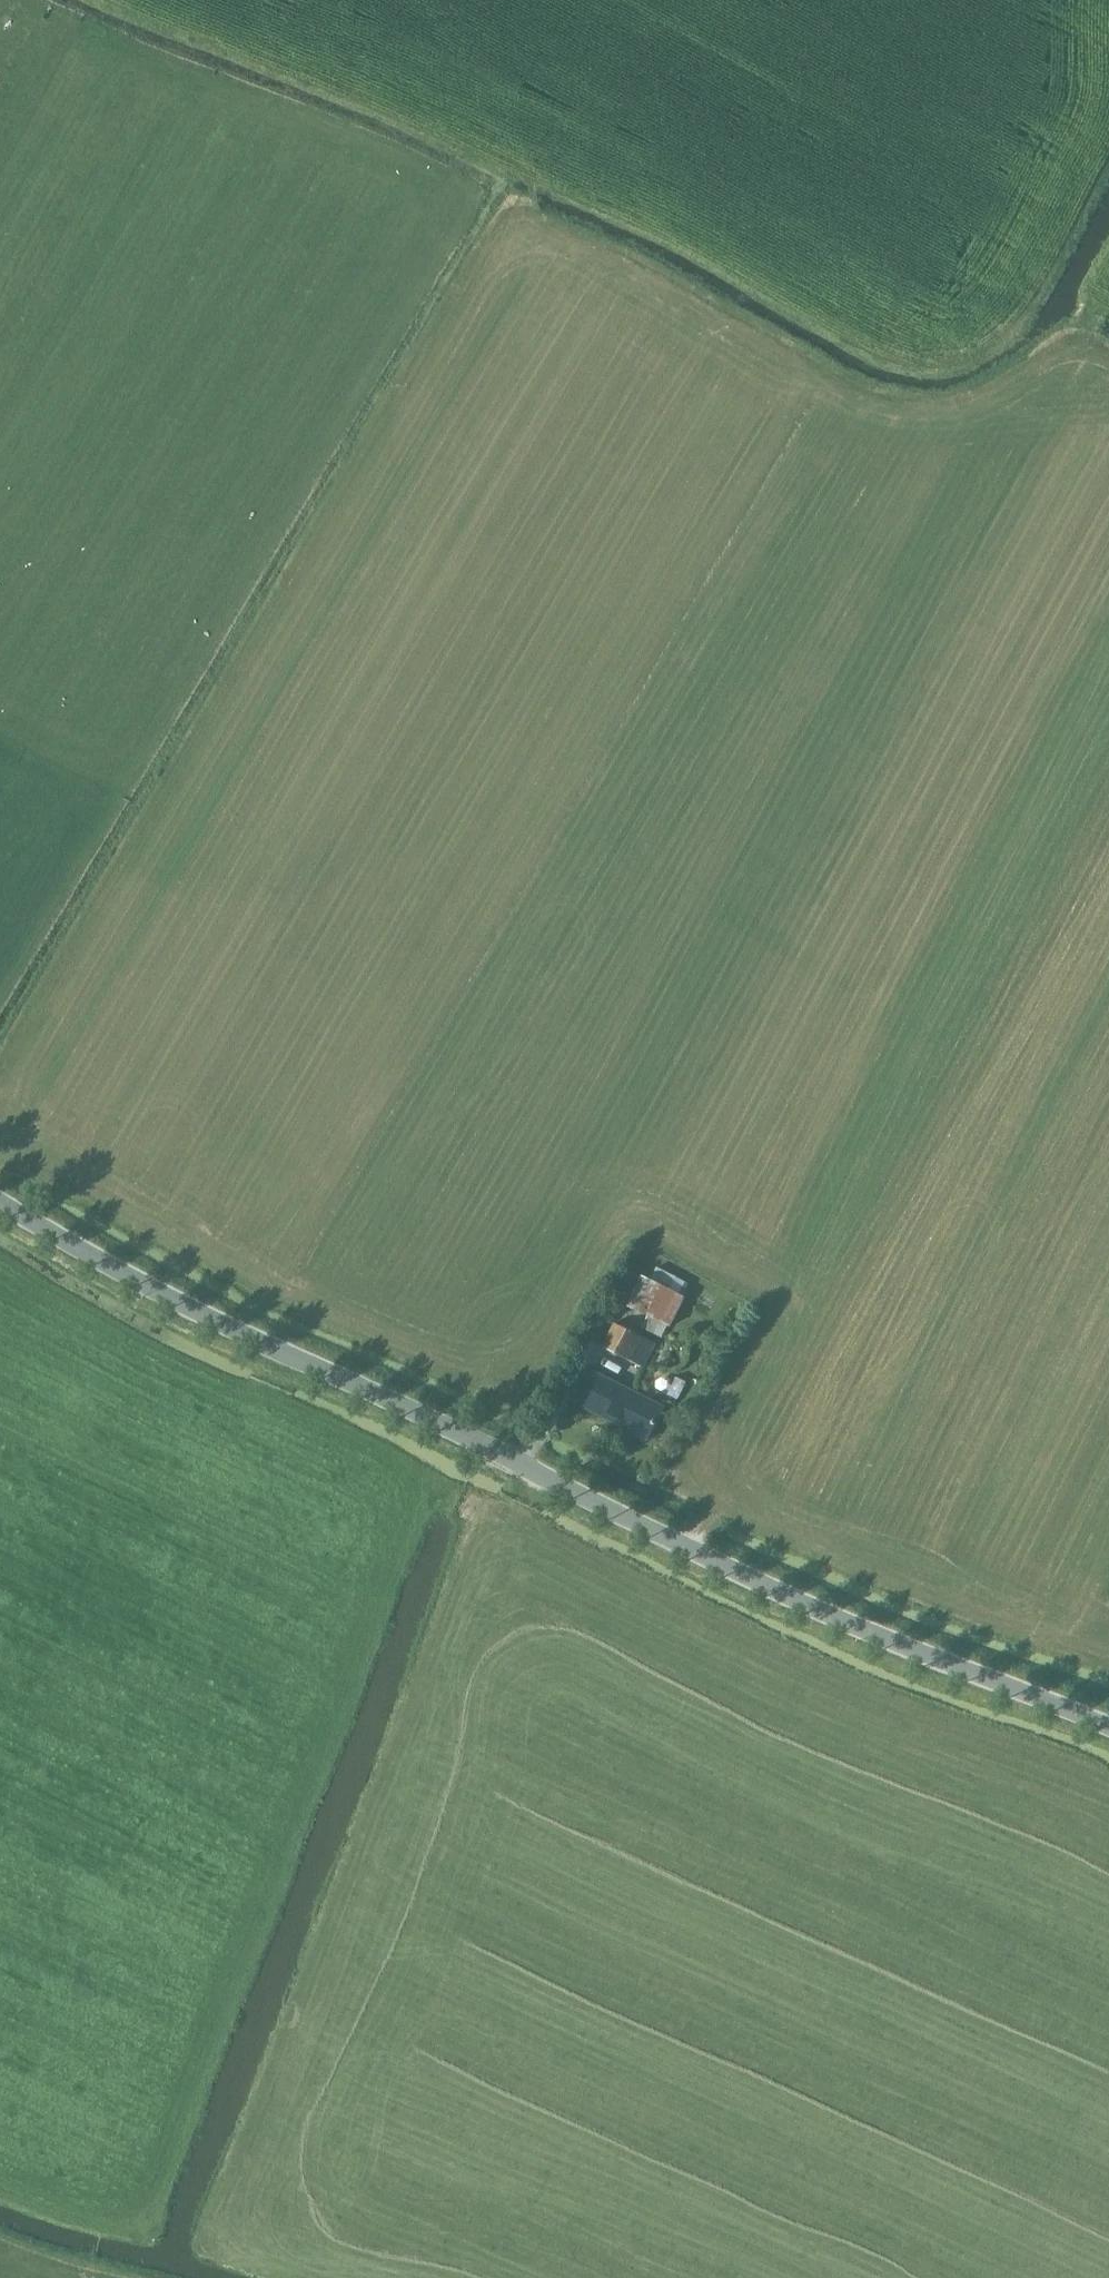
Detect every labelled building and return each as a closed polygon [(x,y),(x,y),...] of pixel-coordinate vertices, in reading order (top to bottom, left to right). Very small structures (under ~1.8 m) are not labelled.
[(643,1275),(628,1304),(647,1314),(641,1326),(661,1337),(667,1324),(670,1326),(685,1296),(682,1294),(688,1283),(656,1266),(650,1278),(643,1275)] [(616,1322),(603,1346),(644,1367),(656,1342),(616,1322)] [(589,1368),(572,1401),(647,1439),(664,1406),(589,1368)]
